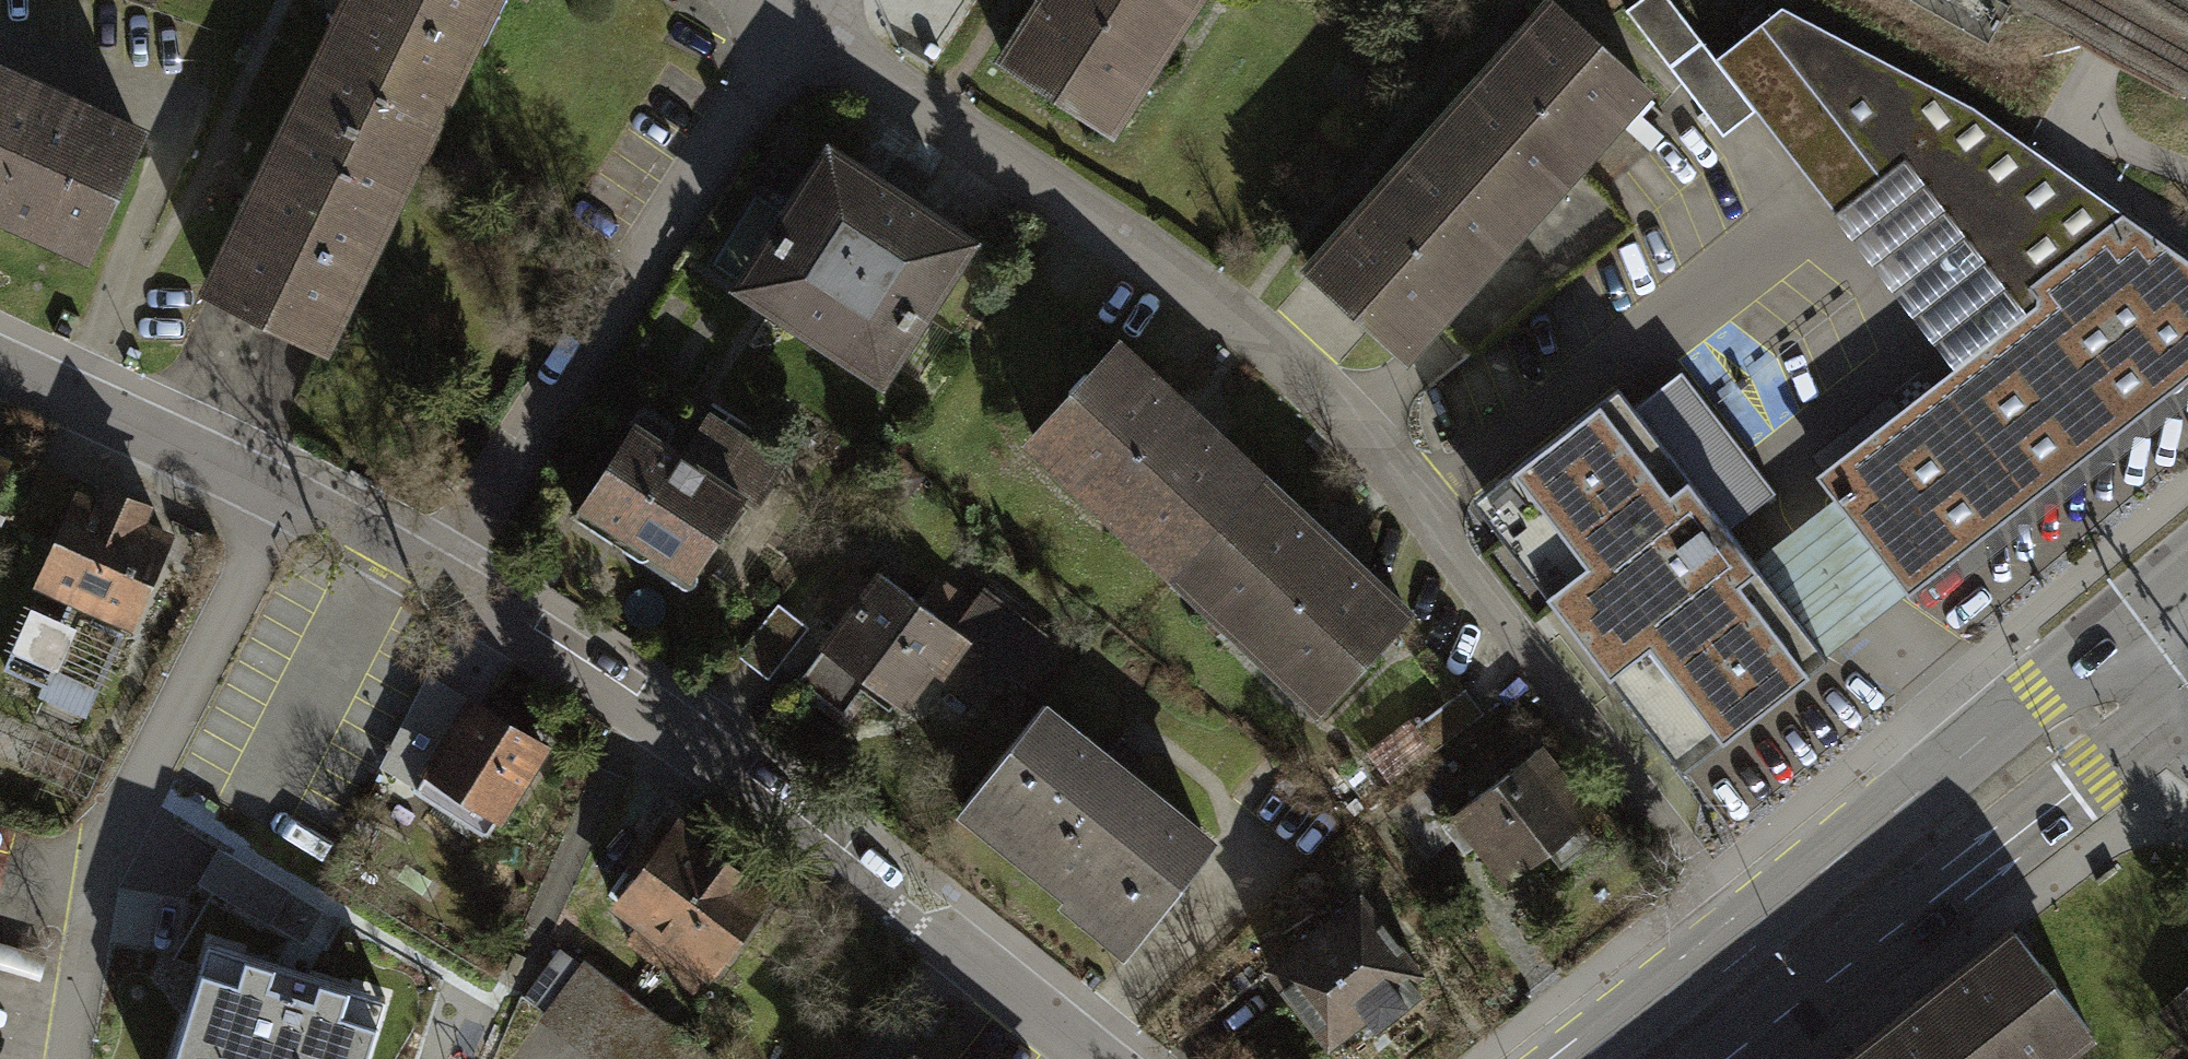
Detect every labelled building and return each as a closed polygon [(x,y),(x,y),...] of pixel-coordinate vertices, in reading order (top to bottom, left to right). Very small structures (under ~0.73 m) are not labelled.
[(392,185),(505,9),(491,0),(341,0),(271,108),(294,122),(392,185)] [(505,9),(520,19),(536,0),(491,0),(505,9)] [(1106,127),(1131,88),(1121,81),(1157,26),(1168,33),(1189,0),(1044,0),(1005,61),(1106,127)] [(1713,59),(1667,0),(1640,0),(1627,10),(1713,119),(1743,96),(1713,59)] [(1443,124),(1524,195),(1601,110),(1612,120),(1645,84),(1555,3),(1443,124)] [(1781,6),(1713,59),(1743,96),(1836,212),(1920,148),(1973,106),(1781,6)] [(0,87),(0,230),(90,272),(145,156),(0,87)] [(1814,474),(1833,498),(1907,592),(1908,594),(2187,375),(2187,258),(1973,106),(1920,148),(2037,299),(1952,364),(1814,474)] [(392,185),(294,122),(186,289),(304,365),(412,198),(392,185)] [(1524,195),(1443,124),(1310,271),(1400,351),(1431,317),(1423,308),(1467,257),(1477,266),(1507,232),(1498,224),(1524,195)] [(1920,148),(1836,212),(1952,364),(2037,299),(1920,148)] [(966,266),(825,176),(739,310),(880,400),(966,266)] [(1174,591),(1274,487),(1130,348),(1029,452),(1174,591)] [(1634,409),(1616,386),(1494,482),(1567,576),(1547,592),(1609,671),(1630,655),(1707,754),(1828,660),(1824,656),(1750,562),(1724,529),(1773,491),(1681,372),(1634,409)] [(715,465),(635,414),(574,510),(709,595),(790,468),(735,434),(715,465)] [(1274,487),(1174,591),(1316,728),(1416,624),(1274,487)] [(158,534),(74,495),(41,566),(66,578),(62,587),(37,575),(13,626),(98,666),(123,614),(98,603),(102,594),(126,605),(158,534)] [(1868,622),(1907,592),(1833,498),(1794,528),(1750,562),(1824,656),(1868,622)] [(971,625),(954,645),(906,605),(884,632),(843,597),(791,659),(842,701),(865,674),(935,733),(955,709),(1002,748),(1050,690),(971,625)] [(750,655),(780,671),(808,622),(778,605),(750,655)] [(492,714),(472,700),(414,788),(487,835),(544,746),(523,732),(531,718),(502,699),(492,714)] [(1199,869),(1035,724),(961,808),(1125,953),(1199,869)] [(1603,841),(1537,756),(1449,825),(1515,909),(1603,841)] [(754,915),(660,843),(604,917),(698,989),(754,915)] [(1345,911),(1259,982),(1323,1058),(1343,1058),(1417,998),(1345,911)] [(1868,1039),(1884,1058),(2055,1058),(2103,1021),(2022,918),(1868,1039)] [(213,939),(175,1058),(367,1058),(387,993),(213,939)] [(587,1058),(705,1058),(576,966),(535,1022),(587,1058)] [(2161,1012),(2187,1041),(2187,987),(2161,1012)] [(1842,1058),(1884,1058),(1868,1039),(1842,1058)]
